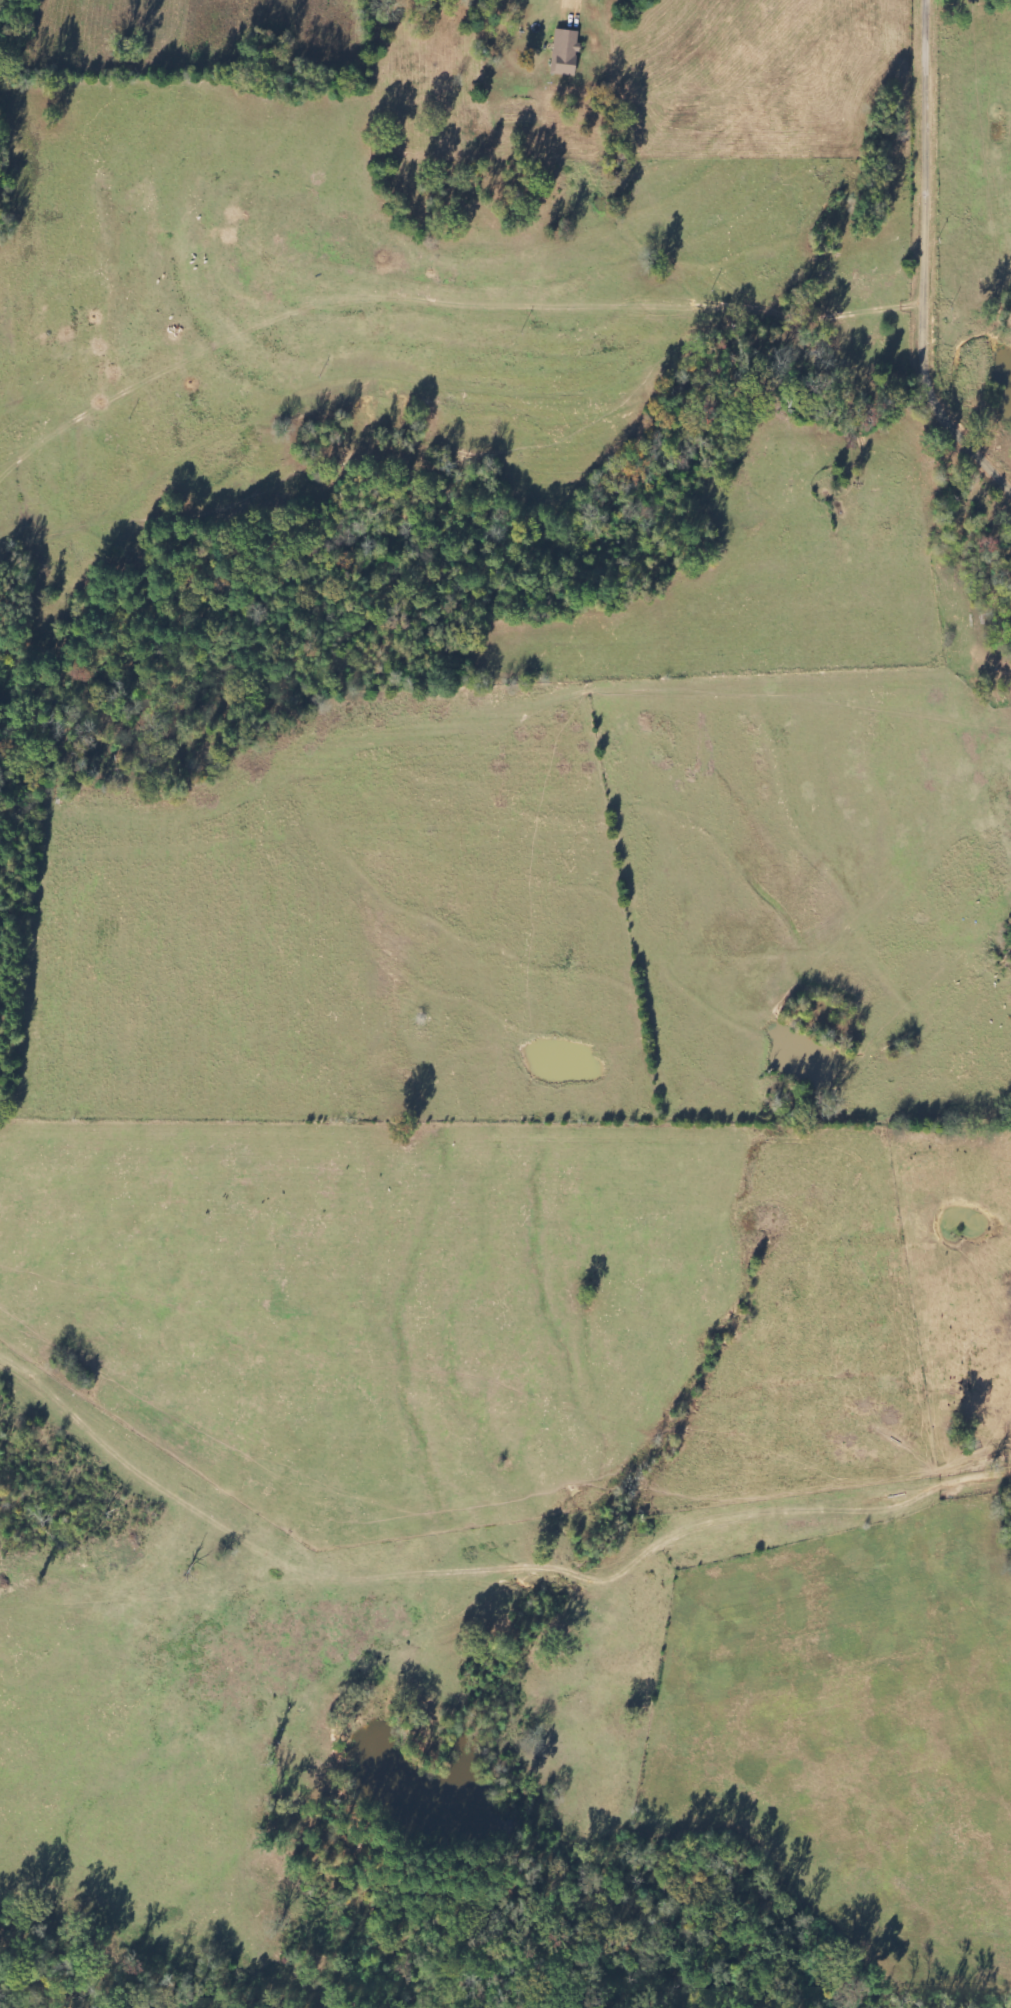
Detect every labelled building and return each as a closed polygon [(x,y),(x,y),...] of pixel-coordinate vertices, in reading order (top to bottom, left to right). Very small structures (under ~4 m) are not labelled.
[(551,75),(575,76),(577,32),(553,30),(551,75)]
